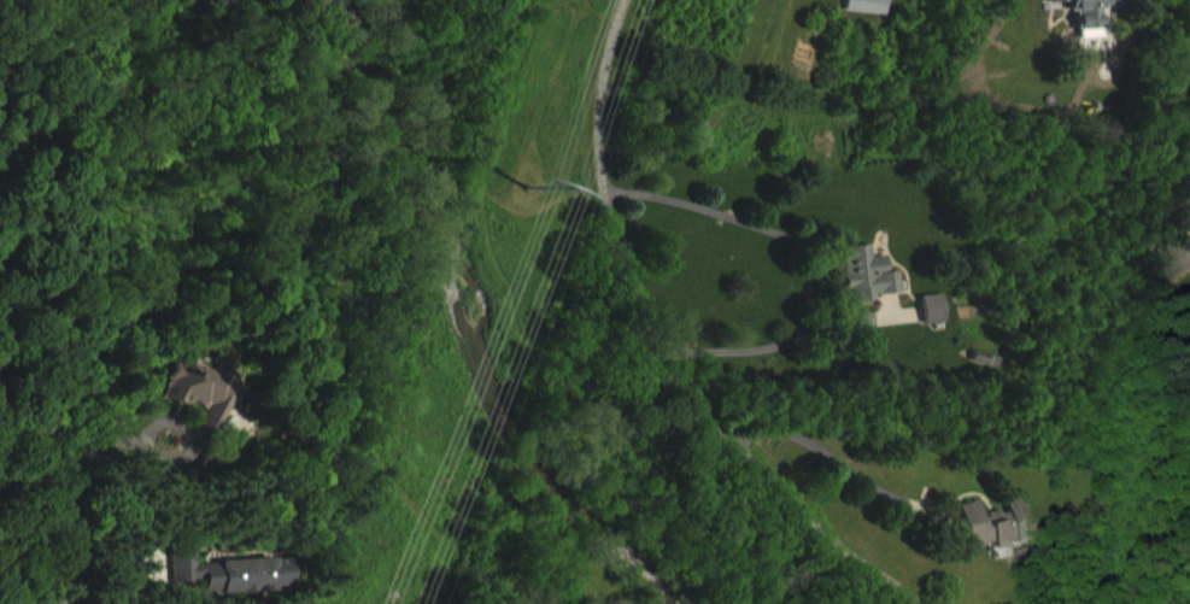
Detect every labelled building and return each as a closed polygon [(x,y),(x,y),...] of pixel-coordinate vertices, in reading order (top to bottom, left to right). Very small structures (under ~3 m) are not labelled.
[(892,32),(896,0),(854,0),(851,26),(892,32)] [(1111,53),(1109,18),(1137,17),(1137,0),(1114,0),(1114,2),(1076,4),(1076,0),(1052,0),(1053,18),(1077,17),(1077,27),(1084,27),(1086,54),(1111,53)] [(909,308),(907,287),(896,288),(894,271),(879,273),(877,261),(848,264),(852,305),(858,304),(860,318),(883,316),(883,311),(909,308)] [(953,338),(951,310),(929,311),(931,340),(953,338)] [(163,414),(189,423),(190,418),(207,424),(201,441),(222,449),(238,405),(227,401),(230,393),(178,374),(163,414)] [(1036,559),(1027,513),(1012,516),(1014,525),(989,530),(987,516),(966,520),(975,564),(1002,559),(1003,565),(1036,559)] [(201,563),(179,564),(181,599),(209,597),(210,603),(223,603),(227,603),(280,603),(294,602),(293,574),(202,579),(201,563)]
